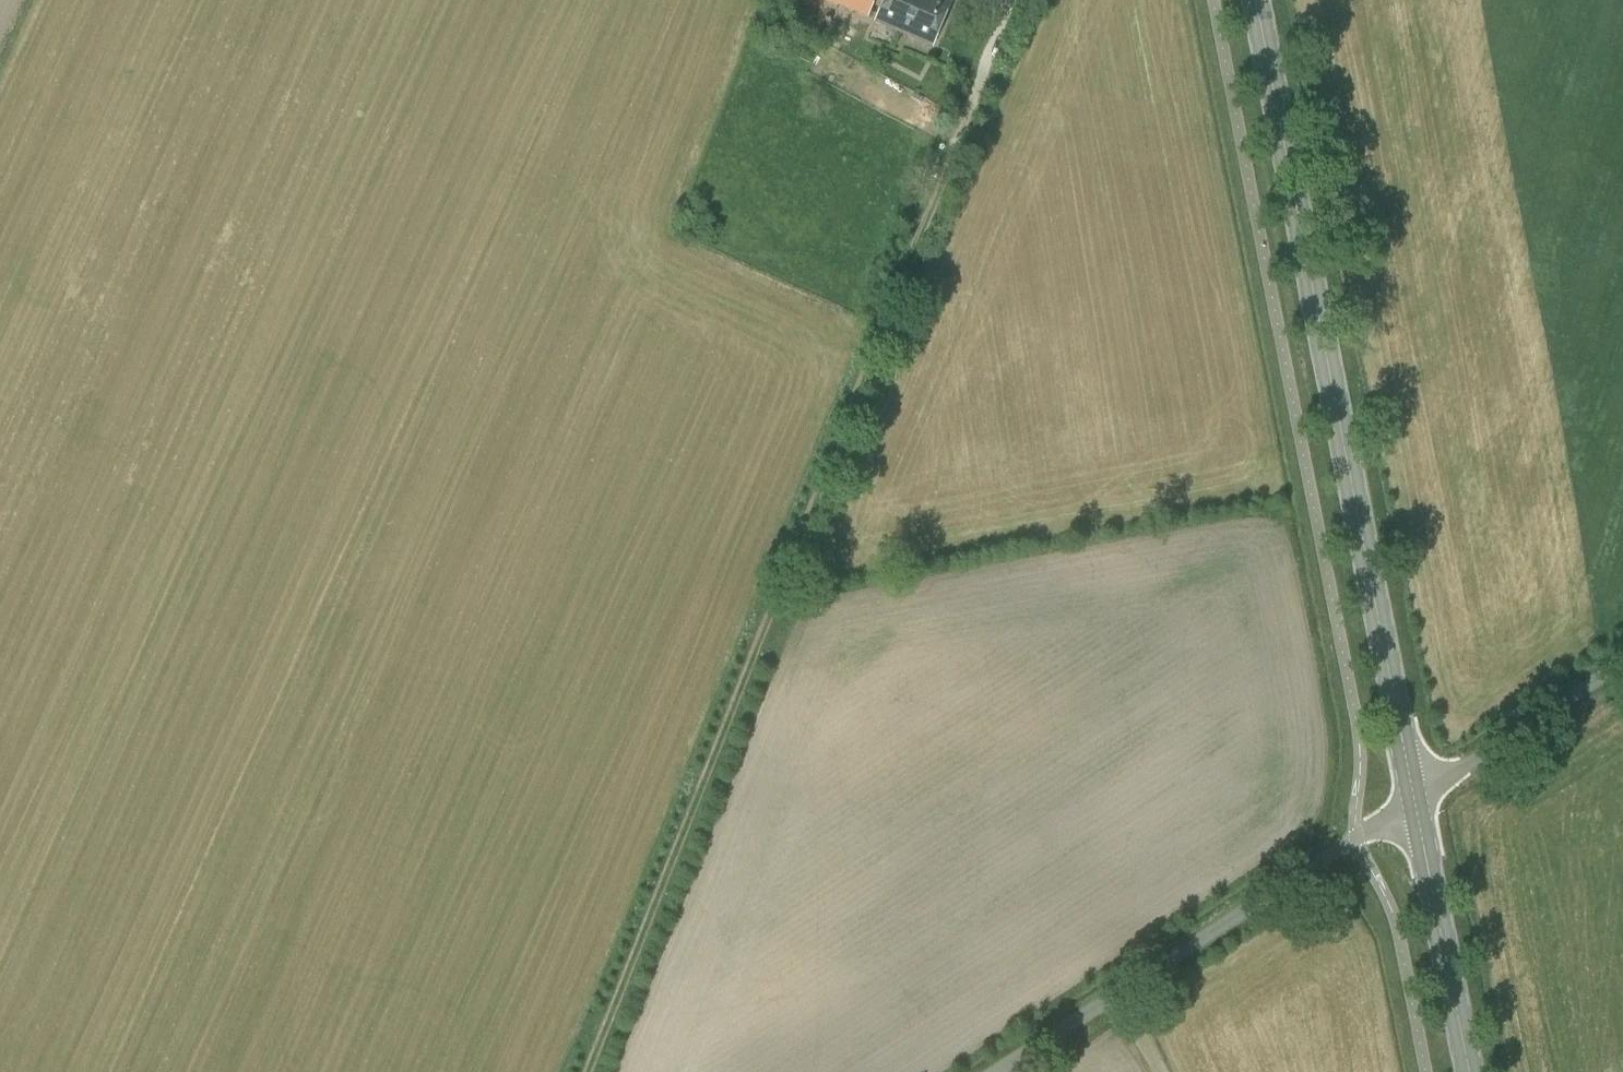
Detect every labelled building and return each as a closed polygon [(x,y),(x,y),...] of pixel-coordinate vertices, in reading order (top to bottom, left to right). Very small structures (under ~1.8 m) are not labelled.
[(874,0),(824,0),(866,18),(874,0)] [(950,0),(884,0),(874,23),(932,48),(952,1),(950,0)]
